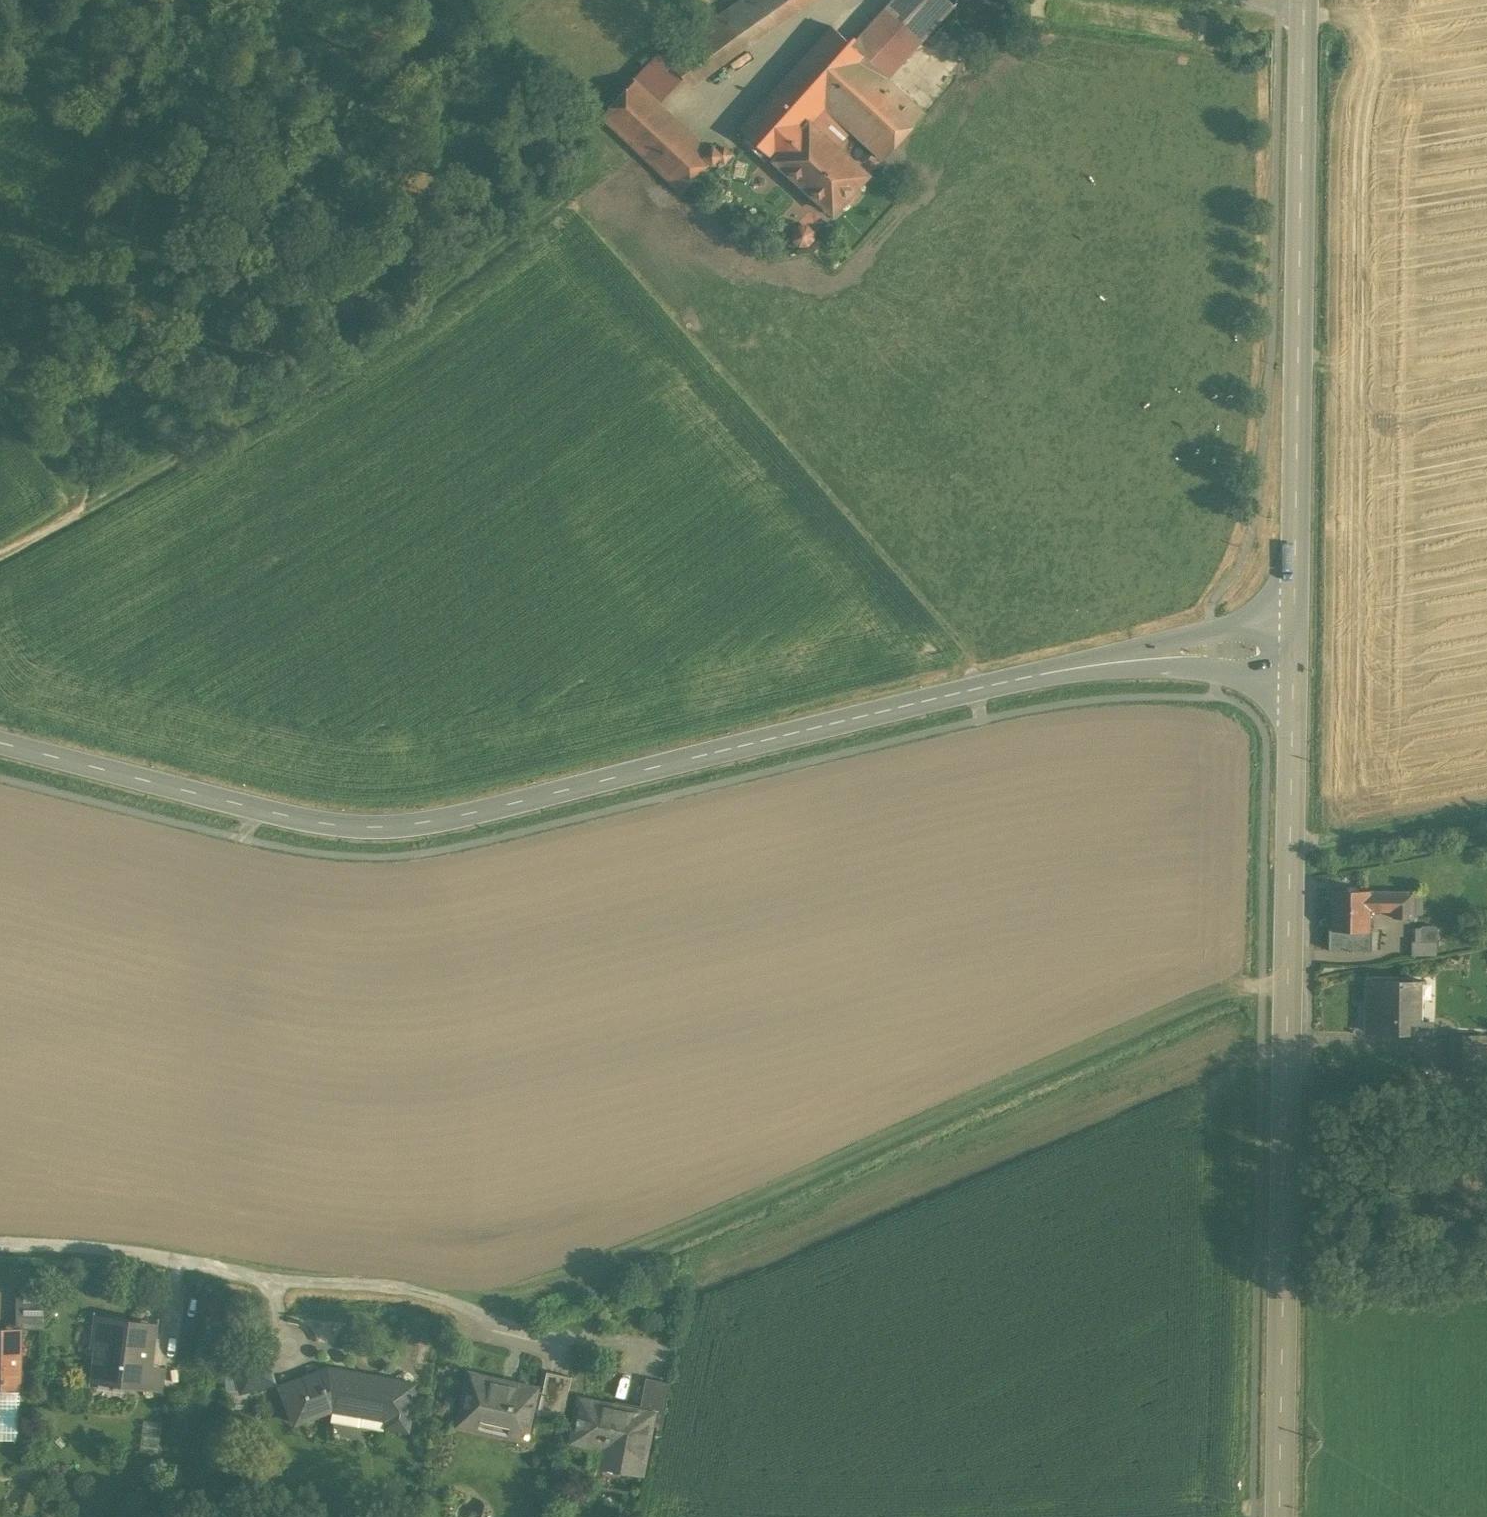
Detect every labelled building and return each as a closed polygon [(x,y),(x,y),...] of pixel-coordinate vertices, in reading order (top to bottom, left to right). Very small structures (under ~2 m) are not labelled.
[(695,80),(804,0),(740,0),(673,49),(695,80)] [(887,0),(923,33),(953,0),(887,0)] [(811,122),(837,145),(851,130),(883,159),(926,112),(867,58),(833,26),(740,128),(776,160),(811,122)] [(723,146),(642,72),(606,111),(687,185),(723,146)] [(870,175),(837,145),(811,122),(776,160),(834,213),(870,175)] [(1369,891),(1334,890),(1333,929),(1329,929),(1329,950),(1372,950),(1373,929),(1369,929),(1369,910),(1393,910),(1394,892),(1369,892),(1369,891)] [(1413,892),(1394,892),(1393,910),(1393,917),(1413,917),(1413,892)] [(1422,892),(1413,892),(1413,917),(1422,917),(1422,892)] [(1436,940),(1412,940),(1412,955),(1436,955),(1436,940)] [(1417,980),(1369,980),(1369,1000),(1371,1000),(1371,1032),(1430,1032),(1430,1021),(1417,1020),(1417,980)] [(43,1295),(21,1294),(20,1327),(43,1328),(43,1295)] [(150,1327),(94,1319),(91,1343),(99,1344),(95,1376),(142,1382),(150,1327)] [(0,1332),(0,1381),(15,1381),(16,1332),(0,1332)] [(231,1349),(237,1387),(264,1383),(258,1344),(231,1349)] [(413,1384),(326,1368),(280,1386),(294,1421),(330,1407),(387,1417),(386,1424),(405,1427),(413,1384)] [(572,1375),(548,1370),(541,1399),(566,1405),(572,1375)] [(538,1388),(467,1373),(459,1413),(511,1425),(509,1433),(527,1437),(538,1388)] [(671,1381),(647,1377),(641,1405),(641,1410),(653,1413),(652,1420),(663,1423),(671,1381)] [(641,1410),(582,1399),(574,1440),(608,1446),(609,1444),(623,1446),(620,1461),(643,1466),(652,1420),(653,1413),(641,1410)]
